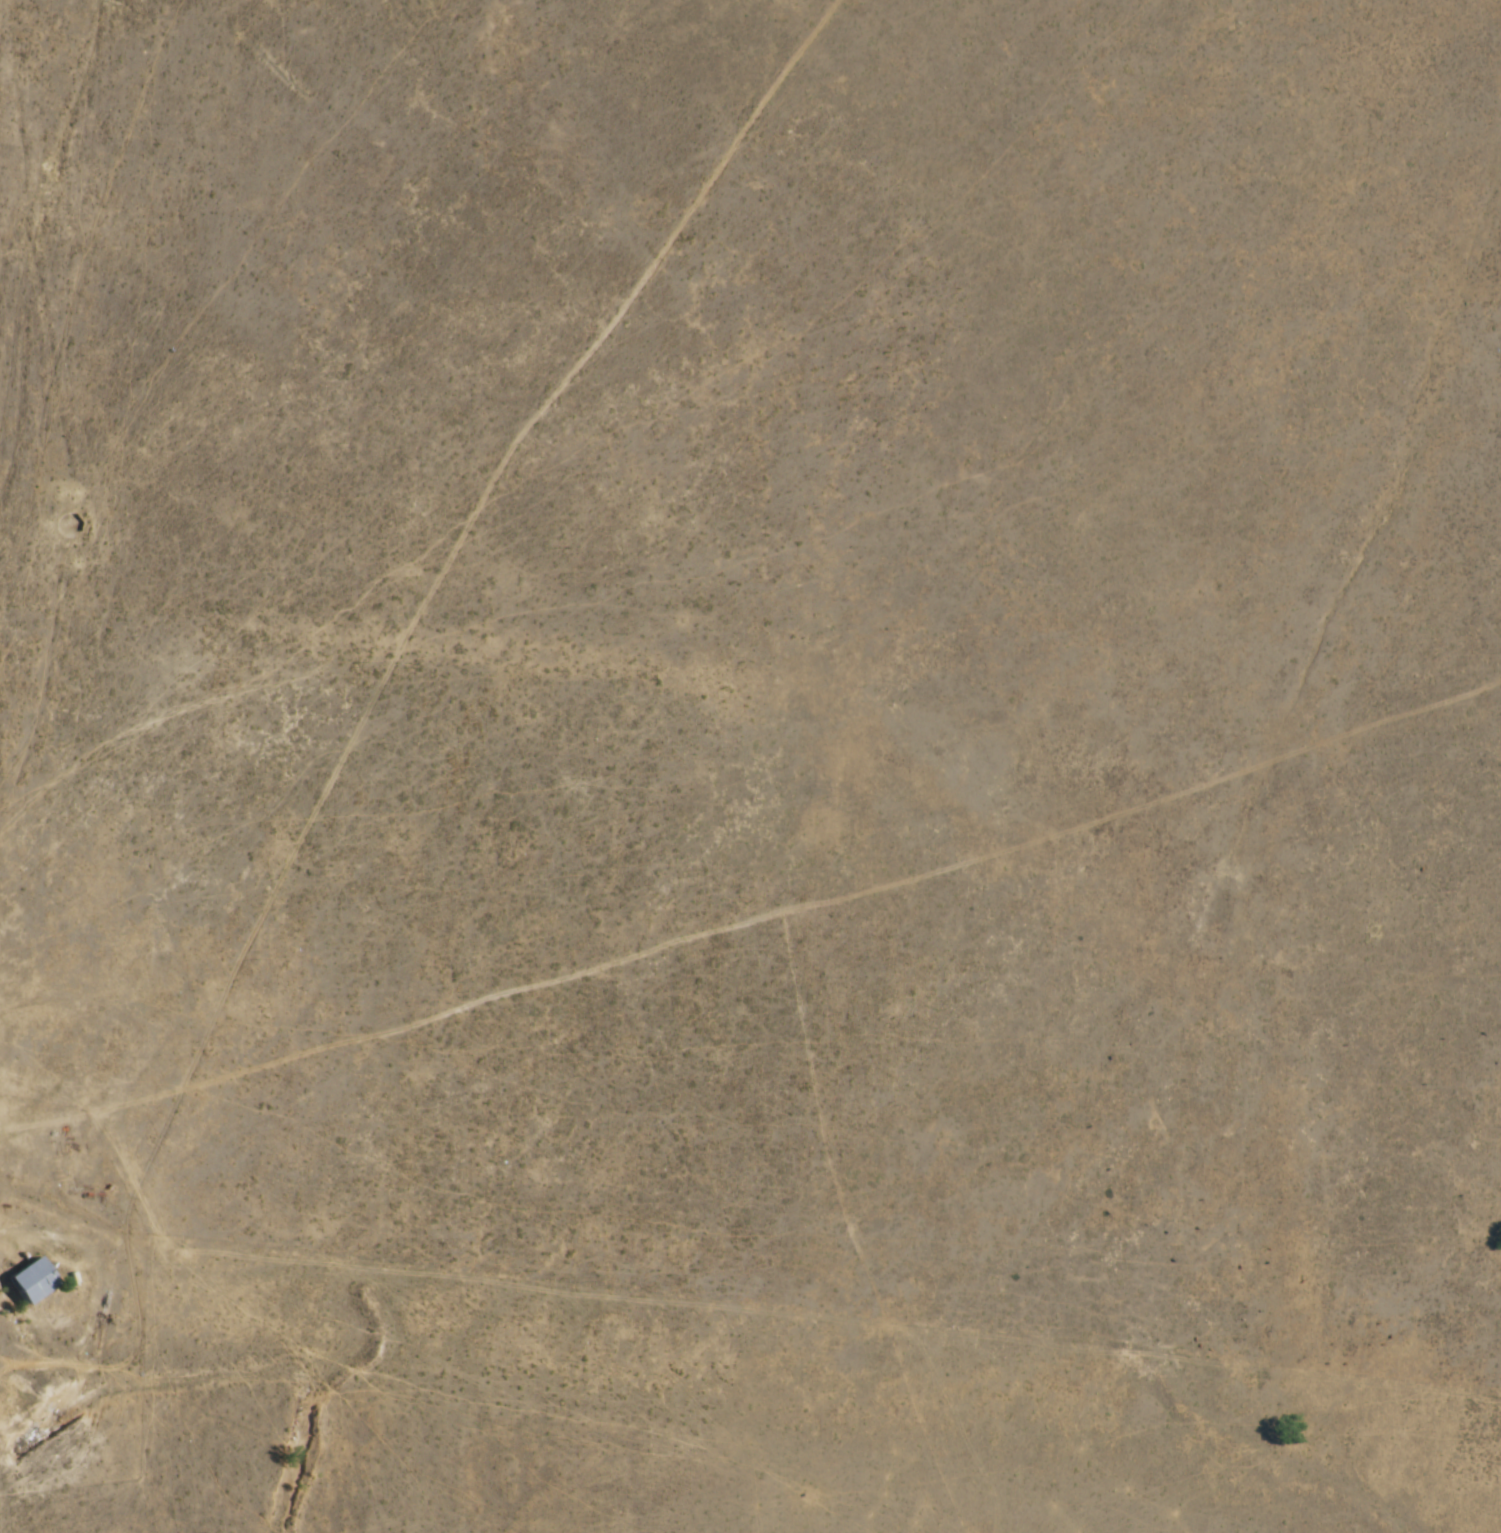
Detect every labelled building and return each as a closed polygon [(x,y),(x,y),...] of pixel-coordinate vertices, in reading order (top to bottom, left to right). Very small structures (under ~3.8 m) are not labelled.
[(24,1303),(55,1284),(38,1256),(6,1276),(24,1303)]
